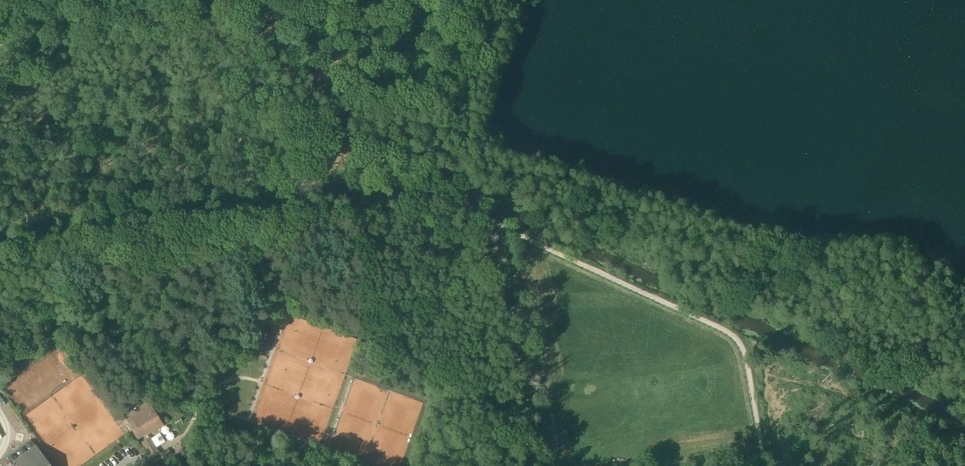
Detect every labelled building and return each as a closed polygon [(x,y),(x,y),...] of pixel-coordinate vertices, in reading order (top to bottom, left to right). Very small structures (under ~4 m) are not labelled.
[(129,423),(138,438),(146,434),(147,435),(162,426),(148,403),(133,412),(136,418),(129,423)] [(125,417),(129,423),(136,418),(133,412),(125,417)] [(142,441),(150,455),(156,451),(148,438),(142,441)] [(21,465),(25,465),(41,455),(35,447),(17,460),(21,465)] [(168,449),(159,455),(163,460),(171,455),(168,449)] [(41,455),(25,465),(49,465),(41,455)]
